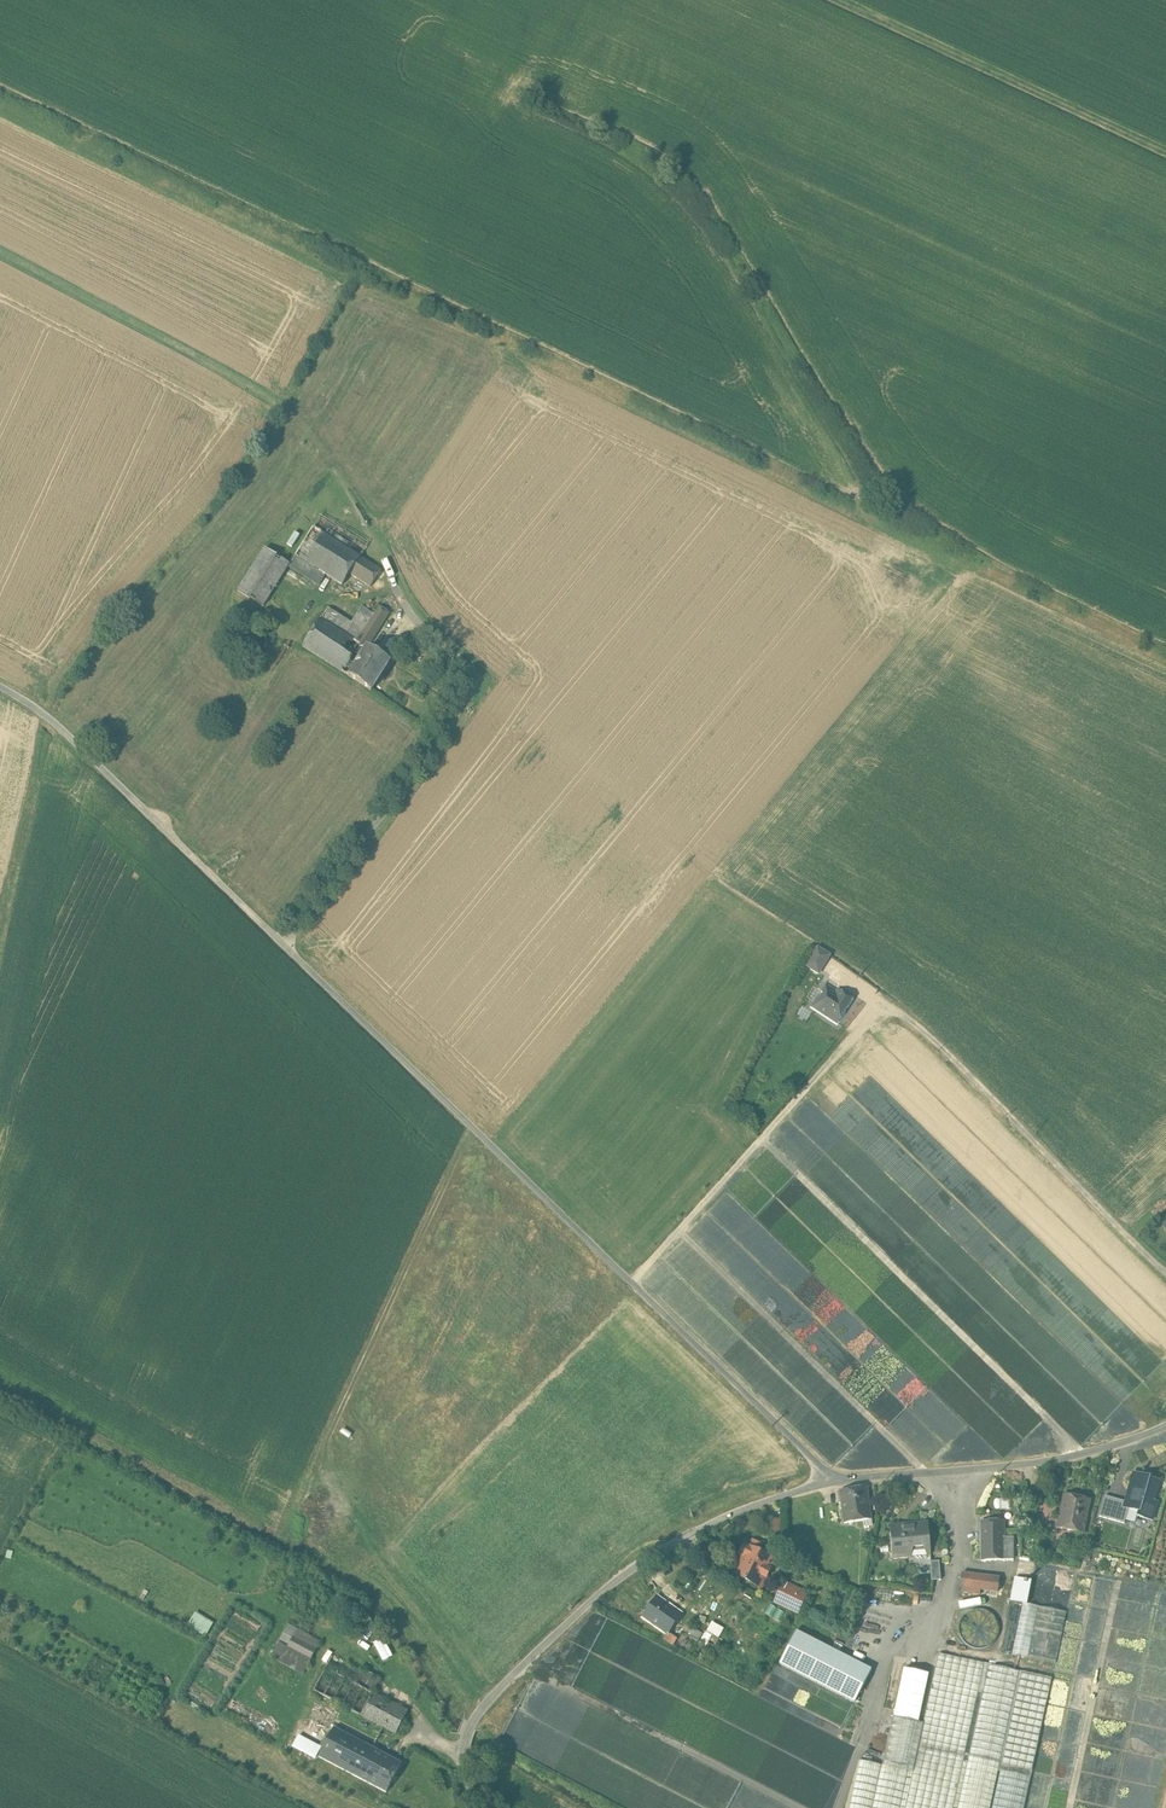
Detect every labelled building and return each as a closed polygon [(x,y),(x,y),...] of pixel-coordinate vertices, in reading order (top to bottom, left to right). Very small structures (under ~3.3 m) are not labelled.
[(329,525),(323,533),(313,527),(295,556),(325,575),(342,585),(349,574),(360,557),(366,548),(329,525)] [(289,566),(264,550),(238,590),(263,606),(289,566)] [(325,575),(295,556),(289,566),(319,584),(325,575)] [(381,570),(360,557),(349,574),(370,587),(381,570)] [(329,605),(320,618),(357,642),(376,612),(362,603),(352,620),(329,605)] [(376,612),(357,642),(367,648),(389,613),(379,607),(376,612)] [(367,648),(357,642),(320,618),(302,647),(349,677),(367,648)] [(389,662),(367,648),(349,677),(371,691),(389,662)] [(819,945),(807,966),(821,974),(833,953),(819,945)] [(826,985),(812,1008),(828,1018),(843,994),(837,991),(837,992),(826,985)] [(843,994),(828,1018),(838,1024),(853,1000),(843,994)] [(1149,1477),(1134,1473),(1124,1507),(1138,1511),(1137,1516),(1152,1520),(1157,1503),(1153,1501),(1159,1481),(1149,1479),(1149,1477)] [(867,1487),(840,1491),(844,1523),(871,1519),(867,1487)] [(1091,1500),(1064,1494),(1060,1511),(1087,1516),(1091,1500)] [(1087,1516),(1060,1511),(1057,1527),(1084,1533),(1087,1516)] [(765,1533),(779,1534),(779,1518),(765,1518),(765,1533)] [(1004,1520),(981,1521),(981,1561),(1013,1559),(1013,1537),(1004,1537),(1004,1520)] [(928,1524),(890,1527),(892,1558),(910,1556),(909,1552),(930,1550),(928,1524)] [(755,1545),(760,1547),(762,1544),(754,1539),(752,1543),(750,1546),(754,1548),(755,1545)] [(760,1547),(755,1545),(754,1548),(750,1546),(745,1543),(740,1553),(744,1555),(767,1566),(772,1556),(759,1550),(760,1547)] [(767,1566),(744,1555),(737,1571),(759,1582),(767,1566)] [(939,1561),(930,1562),(932,1581),(941,1580),(939,1561)] [(999,1578),(962,1573),(960,1592),(980,1594),(981,1589),(998,1592),(999,1578)] [(1074,1584),(1026,1575),(1027,1575),(1015,1573),(1014,1580),(1015,1581),(1013,1590),(1023,1592),(1022,1598),(1068,1608),(1074,1584)] [(803,1594),(784,1584),(776,1602),(794,1611),(803,1594)] [(657,1595),(643,1615),(666,1632),(668,1633),(668,1632),(681,1613),(657,1595)] [(469,1596),(463,1602),(472,1612),(479,1606),(469,1596)] [(1068,1611),(1024,1602),(1013,1653),(1056,1662),(1068,1611)] [(196,1612),(188,1626),(207,1636),(215,1622),(196,1612)] [(711,1622),(706,1631),(719,1637),(723,1628),(711,1622)] [(371,1624),(362,1636),(368,1641),(378,1630),(371,1624)] [(318,1651),(294,1638),(298,1630),(289,1625),(279,1643),(312,1661),(318,1651)] [(702,1633),(686,1625),(682,1632),(698,1641),(702,1633)] [(322,1643),(298,1630),(294,1638),(318,1651),(322,1643)] [(700,1643),(713,1649),(719,1637),(706,1631),(700,1643)] [(872,1669),(796,1631),(779,1663),(855,1702),(872,1669)] [(676,1637),(668,1632),(668,1633),(666,1632),(662,1637),(672,1644),(676,1637)] [(384,1638),(375,1642),(384,1661),(393,1656),(384,1638)] [(312,1661),(279,1643),(271,1658),(304,1676),(312,1661)] [(938,1654),(923,1723),(913,1772),(905,1807),(953,1807),(962,1766),(965,1767),(966,1762),(967,1762),(969,1754),(965,1753),(984,1663),(938,1654)] [(333,1656),(327,1669),(375,1695),(382,1681),(333,1656)] [(957,1807),(990,1807),(1020,1671),(989,1664),(969,1754),(967,1762),(957,1807)] [(375,1695),(327,1669),(315,1691),(363,1717),(375,1695)] [(992,1807),(1024,1807),(1052,1678),(1022,1672),(992,1807)] [(408,1712),(375,1695),(363,1717),(396,1734),(408,1712)] [(923,1723),(893,1717),(882,1765),(913,1772),(923,1723)] [(376,1751),(335,1729),(320,1757),(360,1779),(376,1751)] [(317,1758),(323,1746),(300,1734),(293,1747),(317,1758)] [(403,1766),(376,1751),(360,1779),(387,1794),(403,1766)] [(860,1760),(849,1807),(905,1807),(913,1772),(882,1765),(860,1760)]
